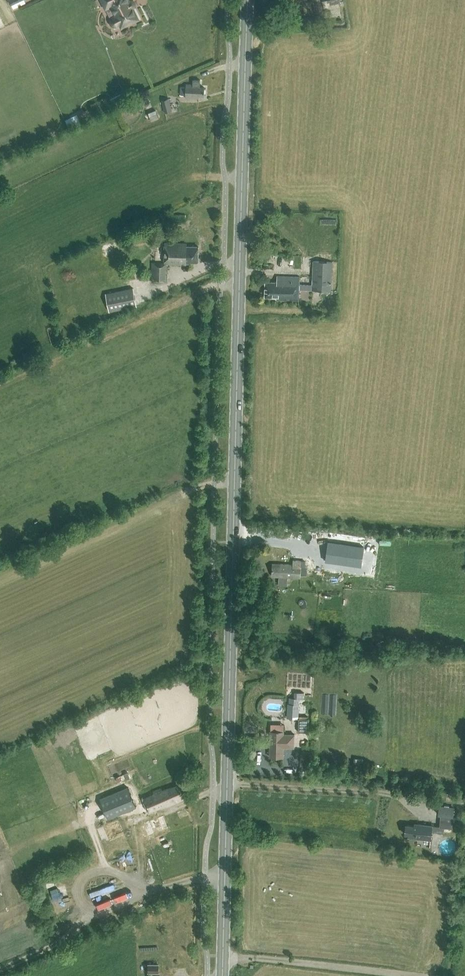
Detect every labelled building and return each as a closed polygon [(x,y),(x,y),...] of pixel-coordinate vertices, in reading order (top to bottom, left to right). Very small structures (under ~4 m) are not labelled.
[(127,0),(103,0),(106,7),(112,4),(117,16),(112,19),(111,21),(113,25),(116,26),(121,24),(122,26),(128,23),(130,24),(132,23),(132,21),(137,19),(136,17),(136,15),(135,11),(133,11),(127,0)] [(340,5),(339,0),(313,0),(316,11),(340,5)] [(204,97),(205,88),(200,87),(200,80),(194,80),(193,84),(186,84),(186,87),(181,86),(181,95),(186,95),(186,98),(199,99),(199,96),(204,97)] [(124,91),(110,98),(113,104),(127,98),(124,91)] [(172,111),(169,98),(162,100),(165,112),(172,111)] [(159,117),(156,110),(148,113),(151,120),(159,117)] [(186,223),(186,214),(172,214),(172,223),(186,223)] [(120,237),(122,247),(130,246),(128,235),(120,237)] [(198,262),(198,246),(187,246),(187,244),(165,243),(164,263),(152,263),(152,281),(167,281),(167,263),(186,264),(186,262),(198,262)] [(299,277),(289,276),(283,276),(277,276),(277,282),(265,282),(265,297),(276,297),(276,300),(299,300),(299,298),(299,289),(331,290),(332,262),(313,261),(313,284),(299,284),(299,277)] [(108,311),(136,305),(133,288),(105,293),(108,311)] [(364,547),(329,541),(326,561),(361,566),(364,547)] [(273,566),(272,576),(300,578),(300,575),(304,576),(307,576),(308,566),(305,566),(301,566),(301,560),(294,560),(294,565),(281,564),(273,563),(273,566)] [(287,703),(287,717),(298,718),(299,698),(304,698),(304,692),(294,692),(294,697),(289,697),(289,703),(287,703)] [(299,718),(298,731),(308,732),(308,718),(299,718)] [(270,757),(283,757),(284,747),(294,747),(295,734),(284,733),(284,731),(271,731),(270,757)] [(154,793),(143,797),(148,810),(159,805),(160,808),(187,797),(182,783),(171,788),(171,787),(162,791),(161,788),(153,792),(154,793)] [(128,787),(100,799),(108,818),(136,806),(128,787)] [(438,814),(441,814),(439,827),(414,824),(414,825),(406,824),(405,834),(408,835),(408,837),(430,840),(431,832),(443,833),(444,827),(452,828),(454,806),(439,805),(438,814)] [(144,836),(167,827),(162,815),(139,824),(144,836)] [(92,890),(94,896),(100,895),(101,899),(120,895),(118,887),(122,887),(122,883),(92,890)] [(54,929),(56,936),(69,931),(66,924),(54,929)] [(159,964),(149,964),(149,972),(159,972),(159,964)]
